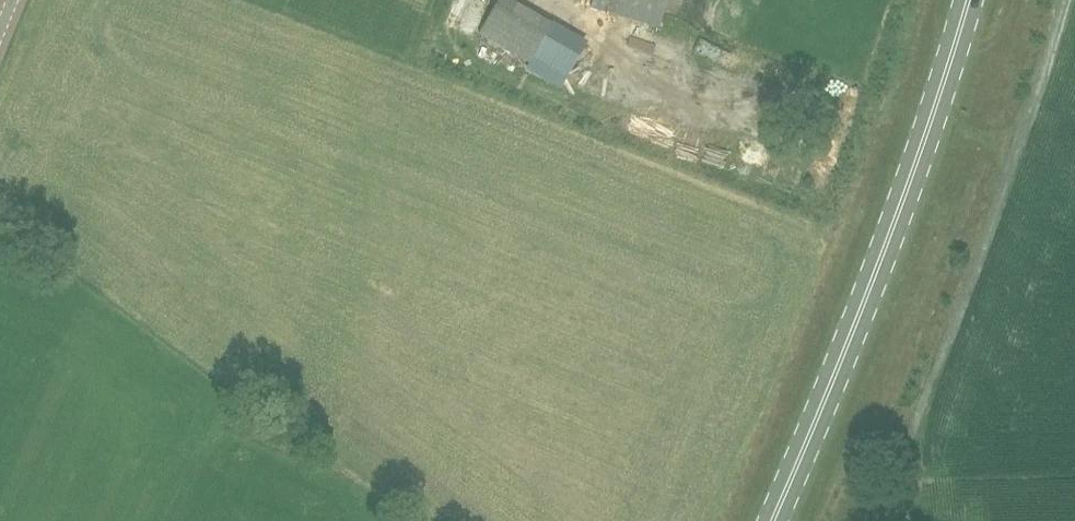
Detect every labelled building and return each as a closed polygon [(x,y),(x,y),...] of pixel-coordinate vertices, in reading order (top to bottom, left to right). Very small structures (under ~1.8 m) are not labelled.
[(568,74),(585,43),(507,0),(499,0),(480,35),(530,63),(534,55),(568,74)] [(591,7),(588,16),(604,21),(607,12),(659,28),(667,0),(593,0),(591,7)]
